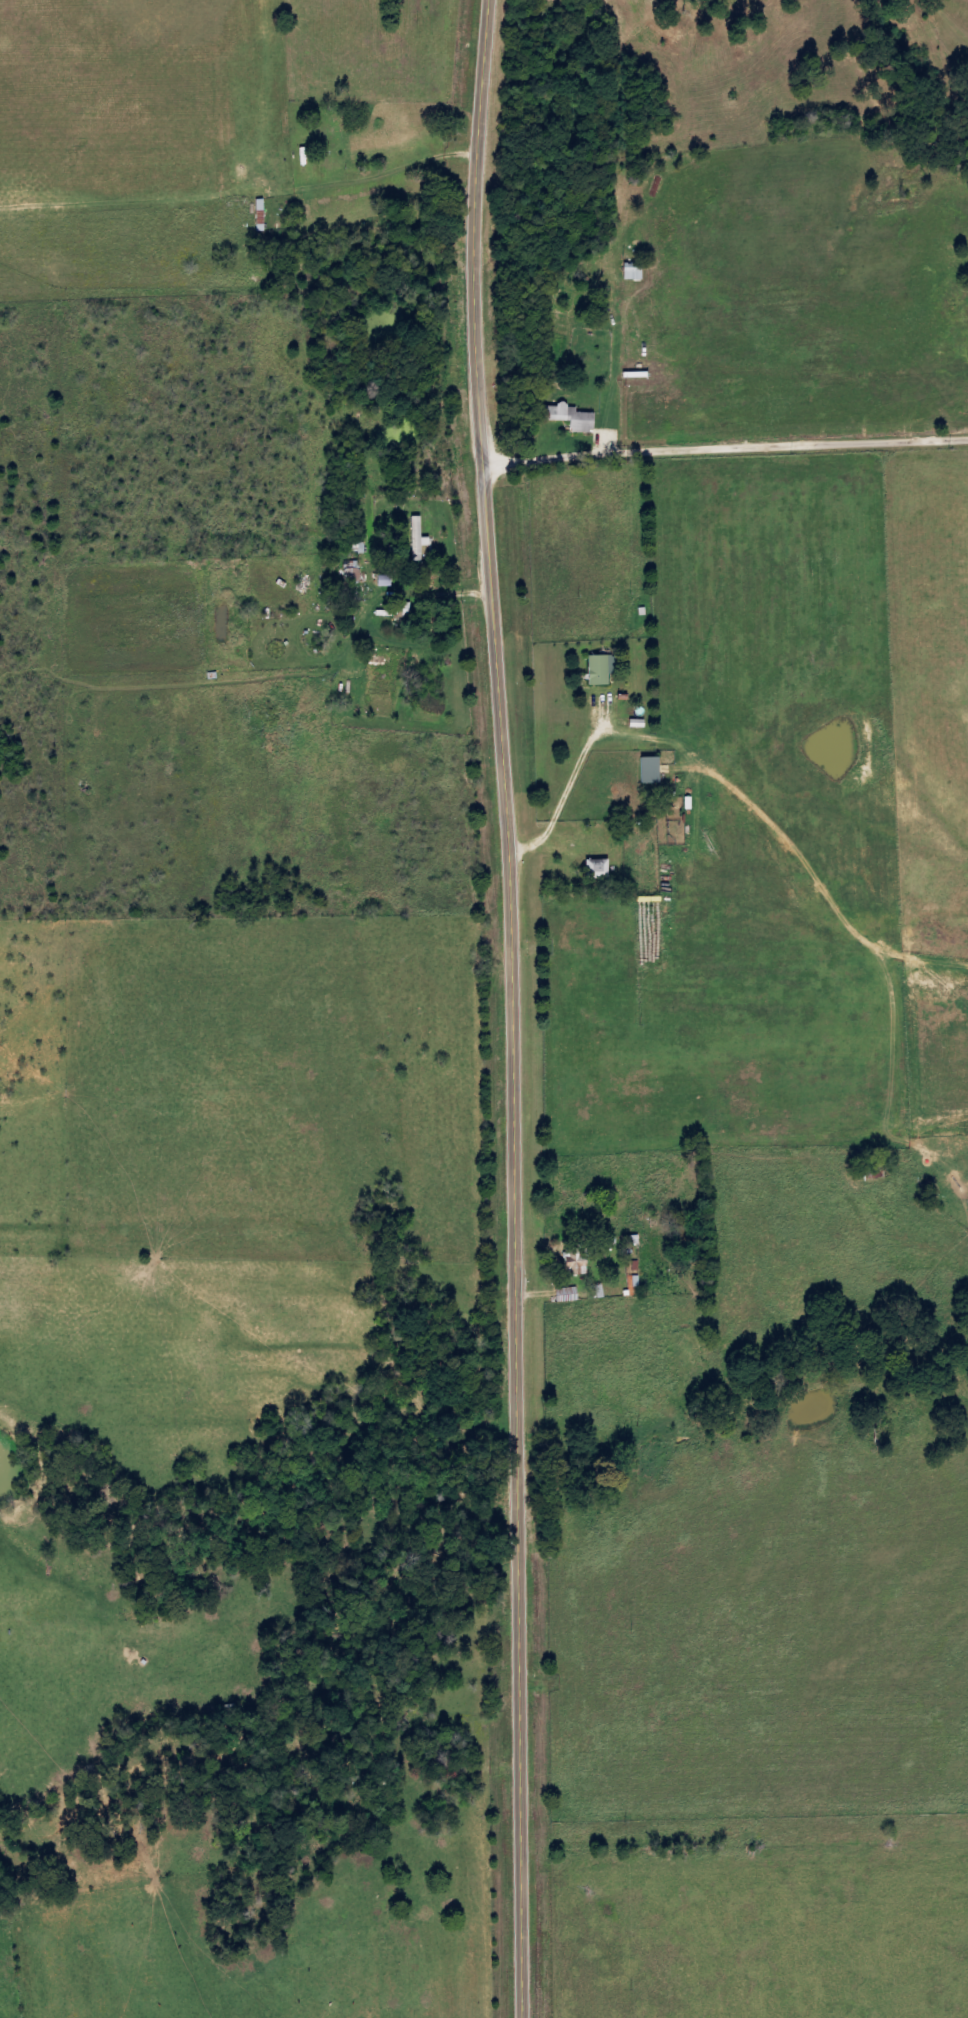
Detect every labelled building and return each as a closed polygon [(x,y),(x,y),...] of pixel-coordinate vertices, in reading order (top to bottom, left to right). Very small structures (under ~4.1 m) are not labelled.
[(603,414),(584,414),(584,407),(551,406),(551,422),(578,422),(578,433),(602,434),(603,414)] [(429,517),(420,518),(420,562),(430,562),(430,547),(438,547),(438,538),(429,539),(429,517)] [(367,584),(366,563),(350,564),(350,584),(367,584)] [(386,588),(398,588),(398,577),(386,577),(386,588)] [(620,657),(596,657),(596,686),(616,687),(617,674),(620,675),(620,657)] [(642,758),(642,783),(661,783),(660,757),(642,758)] [(585,1275),(584,1249),(574,1249),(575,1262),(568,1263),(568,1276),(585,1275)] [(600,1299),(607,1298),(604,1285),(597,1286),(600,1299)]
